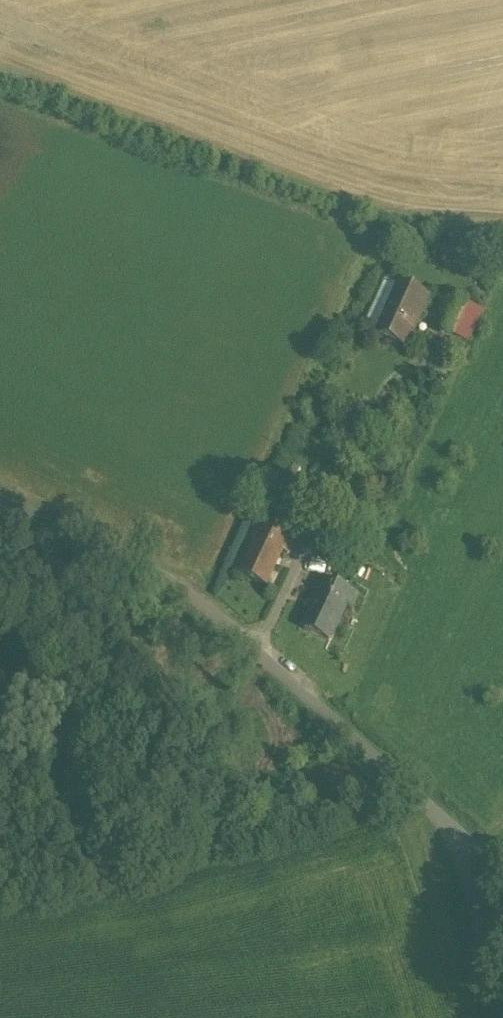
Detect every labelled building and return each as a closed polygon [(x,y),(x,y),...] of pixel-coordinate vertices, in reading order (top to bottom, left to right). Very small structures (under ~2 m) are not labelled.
[(400,284),(378,333),(406,345),(428,296),(400,284)] [(295,540),(259,523),(253,537),(259,540),(243,574),(267,586),(283,552),(289,554),(295,540)] [(321,594),(305,629),(330,641),(346,607),(352,609),(359,595),(322,578),(315,592),(321,594)]
